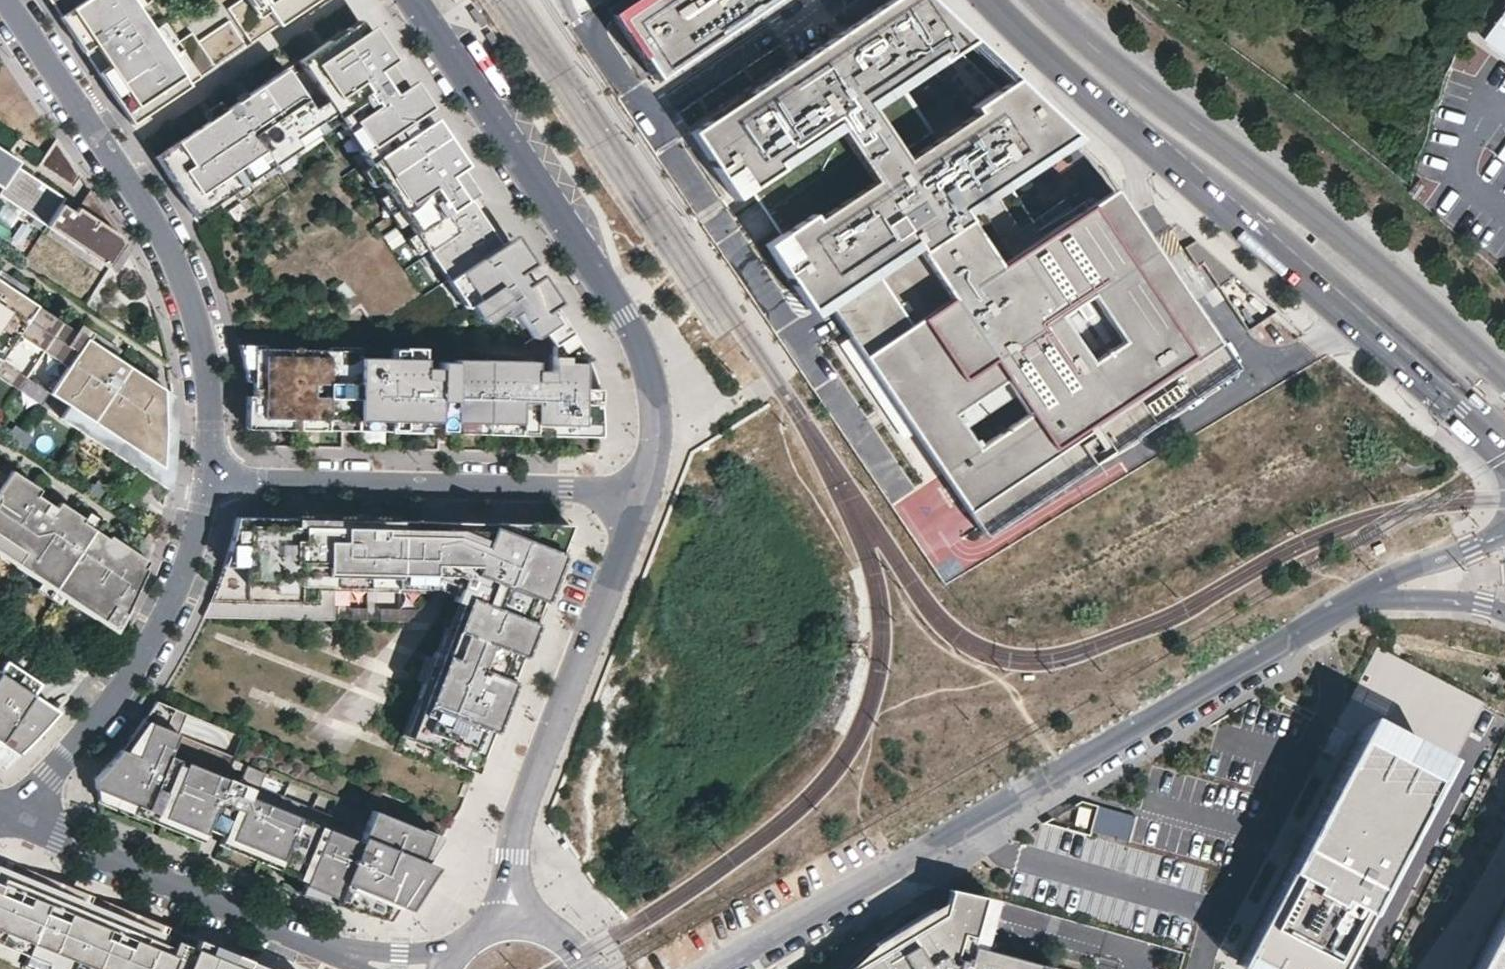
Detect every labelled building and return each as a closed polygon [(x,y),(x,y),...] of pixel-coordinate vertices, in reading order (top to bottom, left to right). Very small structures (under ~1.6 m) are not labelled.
[(59,15),(82,0),(49,0),(59,15)] [(132,123),(190,84),(168,52),(133,0),(82,0),(59,15),(132,123)] [(278,25),(315,0),(261,0),(278,25)] [(613,18),(654,78),(767,0),(638,0),(613,18)] [(928,0),(883,0),(690,132),(735,199),(749,189),(762,181),(792,226),(779,234),(764,244),(809,310),(824,300),(983,536),(1234,368),(1114,189),(1043,237),(1004,179),(1072,135),(1015,81),(906,156),(870,108),(973,42),(928,0)] [(1489,38),(1504,49),(1504,16),(1489,38)] [(384,59),(358,20),(297,61),(325,102),(338,121),(343,129),(351,123),(367,146),(359,152),(367,165),(378,181),(386,193),(397,209),(410,201),(418,212),(405,220),(406,222),(413,233),(424,249),(432,261),(440,256),(453,275),(506,239),(471,187),(431,128),(424,133),(413,117),(421,112),(384,59)] [(294,139),(320,122),(285,69),(246,95),(237,102),(225,110),(207,122),(155,157),(158,163),(194,219),(221,200),(215,192),(239,176),(245,184),(261,174),(272,166),(263,153),(278,143),(286,156),(288,155),(299,147),(294,139)] [(234,97),(237,102),(246,95),(243,91),(234,97)] [(207,122),(225,110),(220,102),(202,114),(207,122)] [(312,110),(325,130),(338,121),(325,102),(312,110)] [(150,131),(165,120),(159,112),(144,123),(150,131)] [(431,128),(421,112),(413,117),(424,133),(431,128)] [(294,139),(299,147),(325,130),(320,122),(294,139)] [(351,123),(343,129),(359,152),(367,146),(351,123)] [(56,138),(38,165),(72,188),(80,175),(56,138)] [(278,143),(263,153),(272,166),(278,173),(293,163),(288,155),(286,156),(278,143)] [(17,166),(20,162),(0,149),(0,155),(17,166)] [(46,227),(108,268),(124,244),(112,221),(90,189),(74,212),(61,204),(65,198),(17,166),(0,155),(0,196),(46,227)] [(378,181),(367,165),(360,171),(370,187),(378,181)] [(266,181),(261,174),(245,184),(232,193),(237,201),(266,181)] [(215,192),(221,200),(232,193),(245,184),(239,176),(215,192)] [(792,226),(762,181),(749,189),(779,234),(792,226)] [(397,209),(386,193),(378,198),(398,228),(406,222),(405,220),(397,209)] [(410,201),(397,209),(405,220),(418,212),(410,201)] [(424,249),(413,233),(405,239),(416,255),(424,249)] [(529,273),(506,239),(453,275),(470,300),(467,303),(474,314),(480,311),(485,319),(503,307),(506,314),(514,309),(530,336),(540,329),(558,316),(529,273)] [(1277,311),(1195,240),(1185,247),(1198,266),(1202,263),(1248,331),(1277,311)] [(124,244),(108,268),(114,272),(128,251),(124,244)] [(453,275),(440,256),(432,261),(445,281),(453,275)] [(5,285),(11,277),(0,270),(0,282),(5,285)] [(453,275),(445,281),(462,306),(467,303),(470,300),(453,275)] [(28,288),(11,277),(5,285),(22,297),(28,288)] [(172,396),(114,358),(104,351),(87,339),(22,297),(5,285),(0,282),(0,361),(22,375),(46,391),(64,403),(88,419),(113,435),(105,448),(145,475),(166,488),(168,490),(173,451),(174,401),(173,397),(172,396)] [(558,316),(540,329),(549,342),(572,336),(558,316)] [(815,343),(836,332),(829,318),(808,329),(815,343)] [(110,343),(92,331),(87,339),(104,351),(110,343)] [(572,336),(549,342),(548,351),(578,348),(575,342),(572,336)] [(114,358),(120,349),(110,343),(104,351),(114,358)] [(263,344),(238,344),(247,381),(252,381),(253,388),(253,395),(246,395),(246,428),(327,430),(327,429),(343,429),(343,420),(405,421),(405,430),(446,432),(451,432),(451,431),(452,422),(516,423),(516,432),(516,433),(548,434),(548,433),(549,424),(598,425),(598,421),(598,417),(597,412),(597,403),(596,397),(594,391),(593,385),(591,379),(589,373),(586,365),(584,359),(581,353),(578,348),(548,351),(548,368),(539,367),(539,376),(533,376),(533,367),(533,356),(453,354),(453,359),(438,359),(438,365),(423,365),(423,348),(408,348),(408,363),(393,362),(393,357),(358,356),(345,356),(329,356),(329,351),(263,349),(263,344)] [(345,356),(345,346),(329,346),(329,351),(329,356),(345,356)] [(358,356),(358,347),(345,346),(345,356),(358,356)] [(408,348),(393,347),(393,357),(393,362),(408,363),(408,348)] [(80,432),(88,419),(64,403),(56,415),(80,432)] [(113,435),(88,419),(80,432),(105,448),(113,435)] [(353,429),(405,430),(405,421),(343,420),(343,429),(353,429)] [(516,432),(516,423),(452,422),(451,431),(516,432)] [(598,434),(598,425),(549,424),(548,433),(598,434)] [(24,554),(17,564),(15,568),(40,584),(42,581),(67,598),(65,601),(94,620),(96,617),(103,622),(115,604),(123,610),(133,587),(136,588),(145,569),(143,568),(104,542),(79,525),(35,496),(39,490),(10,471),(6,477),(0,473),(0,537),(24,554)] [(39,490),(35,496),(79,525),(83,519),(39,490)] [(112,530),(87,513),(83,519),(79,525),(104,542),(108,536),(112,530)] [(433,578),(434,521),(400,520),(400,528),(313,526),(313,518),(236,517),(227,554),(214,590),(202,617),(334,620),(334,590),(334,589),(353,590),(353,576),(399,577),(399,587),(424,587),(424,578),(433,578)] [(400,528),(400,520),(321,518),(313,518),(313,526),(400,528)] [(448,521),(434,521),(433,578),(433,586),(446,591),(456,596),(461,581),(462,522),(448,521)] [(570,524),(462,522),(461,581),(455,601),(461,603),(451,629),(441,654),(436,651),(434,651),(432,657),(422,681),(416,697),(423,700),(412,728),(425,733),(421,743),(421,744),(458,758),(462,749),(480,756),(497,713),(570,524)] [(147,561),(108,536),(104,542),(143,568),(147,561)] [(17,564),(24,554),(0,537),(0,553),(17,564)] [(399,592),(399,587),(399,577),(353,576),(353,590),(353,591),(399,592)] [(433,586),(433,578),(424,578),(424,587),(424,592),(433,593),(433,586)] [(67,598),(42,581),(40,584),(37,587),(63,604),(65,601),(67,598)] [(113,633),(121,621),(130,601),(136,588),(133,587),(123,610),(115,604),(103,622),(101,625),(113,633)] [(39,625),(31,637),(45,646),(53,635),(39,625)] [(451,629),(445,627),(436,651),(441,654),(451,629)] [(422,681),(432,657),(426,655),(417,679),(422,681)] [(6,662),(0,670),(0,672),(32,694),(39,684),(6,662)] [(16,756),(40,731),(17,716),(32,694),(0,672),(0,745),(16,756)] [(43,701),(32,694),(17,716),(40,731),(54,717),(58,711),(43,701)] [(423,700),(416,697),(401,736),(412,728),(423,700)] [(143,719),(179,733),(182,725),(187,713),(156,701),(149,710),(143,719)] [(388,920),(442,837),(372,809),(362,834),(329,821),(331,815),(260,785),(265,772),(234,760),(231,767),(244,772),(240,783),(227,779),(223,787),(187,773),(166,764),(170,755),(179,733),(143,719),(130,736),(143,741),(137,756),(120,749),(94,778),(96,789),(132,804),(148,810),(203,833),(205,828),(208,820),(217,823),(225,827),(222,835),(308,870),(319,875),(310,897),(333,904),(339,887),(342,889),(345,882),(350,884),(356,887),(347,908),(388,920)] [(412,728),(401,736),(421,743),(425,733),(412,728)] [(1240,954),(1269,968),(1336,968),(1436,776),(1354,734),(1240,954)] [(143,741),(130,736),(126,741),(120,749),(137,756),(143,741)] [(0,745),(0,766),(3,768),(16,756),(0,745)] [(458,758),(456,765),(475,772),(480,756),(462,749),(458,758)] [(170,755),(166,764),(187,773),(190,764),(170,755)] [(223,787),(227,779),(190,764),(187,773),(223,787)] [(128,814),(132,804),(96,789),(97,802),(128,814)] [(1091,830),(1130,841),(1138,815),(1098,804),(1091,830)] [(1092,808),(1081,806),(1076,824),(1087,827),(1092,808)] [(203,833),(148,810),(144,818),(200,841),(203,833)] [(205,828),(222,835),(225,827),(217,823),(208,820),(205,828)] [(308,870),(222,835),(218,844),(304,880),(308,870)] [(319,875),(308,870),(304,880),(298,894),(302,895),(310,897),(319,875)] [(350,884),(345,882),(342,889),(339,887),(333,904),(347,908),(356,887),(350,884)] [(41,968),(280,968),(199,937),(194,950),(175,942),(169,954),(0,885),(0,954),(41,968)] [(853,968),(1059,968),(983,948),(970,945),(983,895),(950,889),(941,923),(939,920),(853,968)] [(996,899),(983,895),(970,945),(983,948),(996,899)] [(1469,968),(1504,968),(1504,901),(1469,968)] [(1240,954),(1236,961),(1252,968),(1269,968),(1240,954)]
